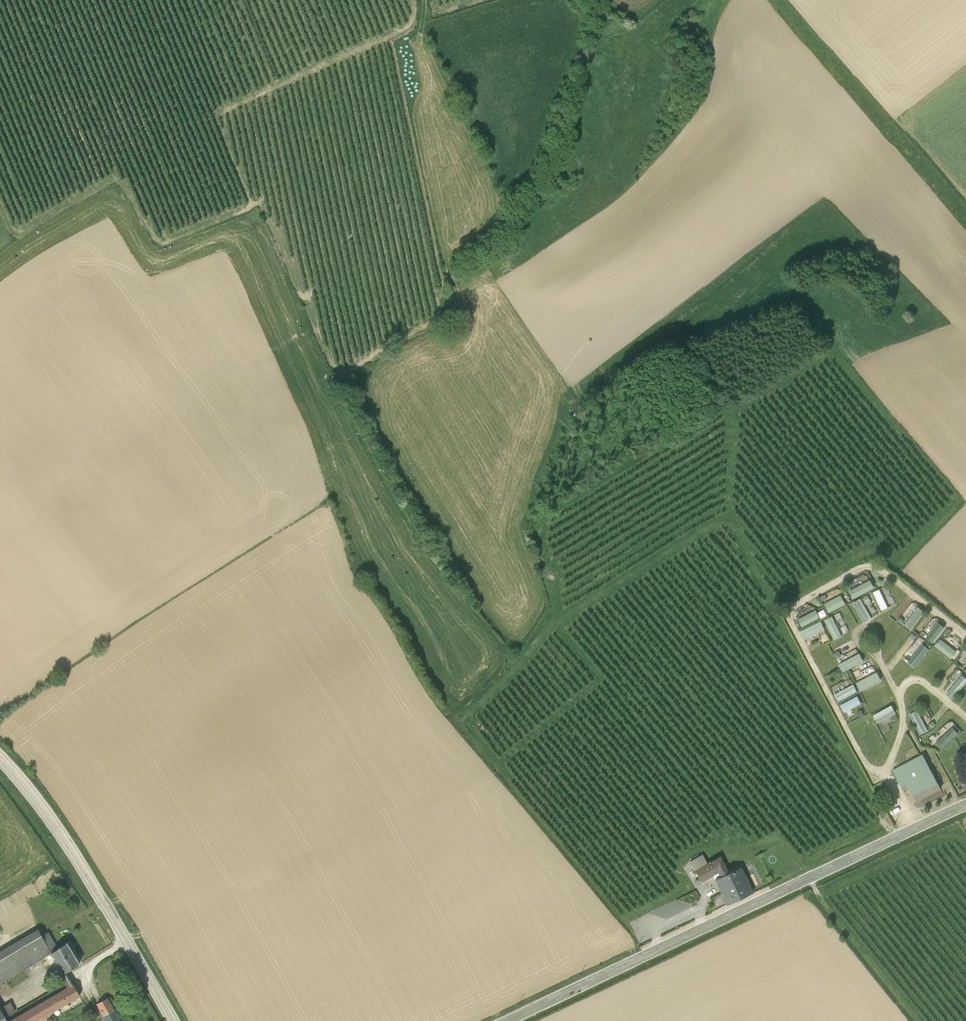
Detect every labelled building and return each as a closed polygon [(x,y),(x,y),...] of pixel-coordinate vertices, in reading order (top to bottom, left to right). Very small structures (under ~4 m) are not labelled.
[(869,580),(849,591),(853,600),(874,589),(869,580)] [(878,590),(872,593),(881,611),(887,608),(878,590)] [(840,596),(823,605),(828,614),(845,605),(840,596)] [(860,599),(852,604),(863,624),(871,619),(860,599)] [(914,613),(903,626),(910,631),(923,613),(916,608),(913,612),(914,613)] [(815,611),(797,620),(801,628),(819,619),(815,611)] [(831,616),(823,621),(833,641),(841,637),(831,616)] [(820,622),(799,633),(803,641),(824,630),(820,622)] [(937,623),(925,639),(931,644),(944,628),(937,623)] [(940,640),(934,647),(951,660),(956,652),(940,640)] [(922,644),(907,663),(914,669),(929,650),(922,644)] [(836,663),(827,646),(820,650),(829,667),(836,663)] [(859,654),(838,665),(842,673),(863,662),(859,654)] [(876,673),(855,684),(859,692),(881,682),(876,673)] [(945,695),(952,700),(965,683),(965,680),(961,676),(945,695)] [(852,685),(833,695),(837,703),(857,693),(852,685)] [(856,697),(839,706),(843,714),(860,704),(856,697)] [(891,706),(872,716),(877,724),(895,714),(891,706)] [(916,711),(908,715),(919,736),(927,732),(916,711)] [(952,728),(935,743),(941,750),(958,735),(952,728)] [(922,755),(892,771),(903,792),(908,789),(915,803),(940,789),(922,755)] [(715,880),(729,873),(720,856),(707,864),(702,854),(690,862),(701,883),(713,876),(715,880)] [(729,873),(715,880),(727,905),(753,893),(741,867),(729,873)] [(80,994),(65,970),(79,962),(66,940),(58,945),(47,928),(41,931),(37,925),(0,947),(0,979),(50,950),(63,971),(59,973),(66,985),(7,1020),(5,1015),(15,1009),(10,1000),(0,1005),(0,1020),(33,1020),(80,994)] [(96,1002),(106,1020),(121,1020),(107,996),(96,1002)]
